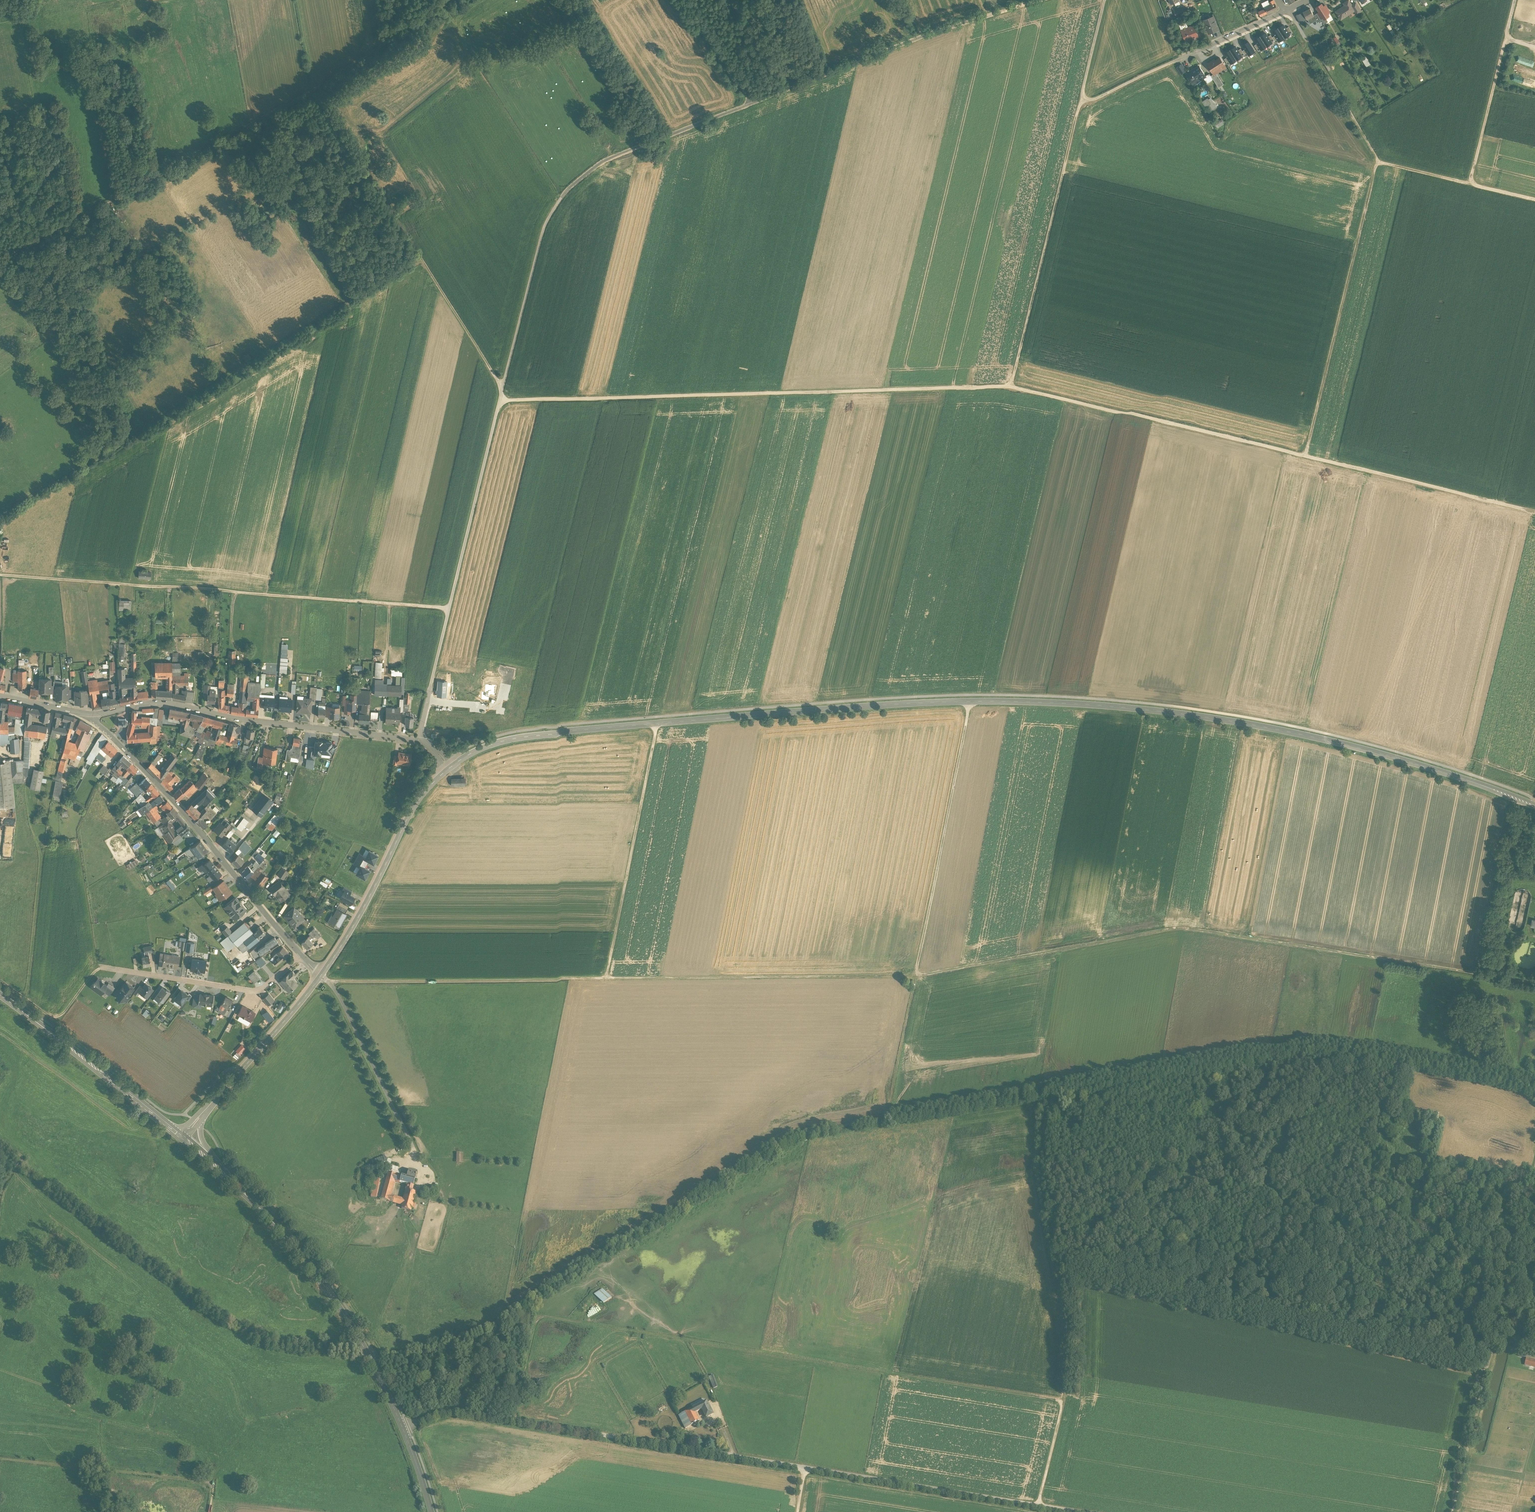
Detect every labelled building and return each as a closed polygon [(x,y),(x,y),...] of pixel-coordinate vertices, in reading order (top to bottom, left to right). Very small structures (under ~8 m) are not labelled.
[(1266,7),(1268,11),(1278,7),(1275,0),(1270,0),(1269,1),(1271,4),(1266,7)] [(1344,1),(1345,3),(1336,9),(1341,17),(1355,8),(1354,7),(1352,3),(1350,0),(1346,0),(1344,1)] [(1361,9),(1356,1),(1352,3),(1354,7),(1355,8),(1357,12),(1361,9)] [(1322,2),(1317,5),(1320,10),(1323,16),(1326,16),(1329,14),(1328,12),(1325,6),(1322,2)] [(1181,6),(1174,9),(1177,16),(1184,13),(1181,6)] [(1265,7),(1259,10),(1261,15),(1268,11),(1266,7),(1265,7)] [(1310,7),(1304,10),(1308,17),(1314,14),(1314,13),(1310,7)] [(1300,21),(1308,17),(1304,10),(1296,14),(1300,21)] [(1317,11),(1314,13),(1314,14),(1308,17),(1310,22),(1316,19),(1317,21),(1322,19),(1321,17),(1317,11)] [(1205,18),(1205,20),(1210,32),(1219,28),(1214,15),(1205,18)] [(1187,19),(1179,22),(1181,28),(1190,25),(1187,19)] [(1190,25),(1181,28),(1186,39),(1194,36),(1195,38),(1199,36),(1194,23),(1190,25)] [(1285,37),(1290,33),(1286,27),(1284,23),(1279,27),(1285,37)] [(1280,40),(1285,37),(1279,27),(1273,30),(1275,34),(1280,40)] [(1266,31),(1261,35),(1267,45),(1272,41),(1268,35),(1266,31)] [(1261,35),(1255,38),(1257,42),(1262,48),(1267,45),(1261,35)] [(1249,40),(1243,43),(1246,47),(1250,53),(1255,50),(1249,40)] [(1236,45),(1231,48),(1237,58),(1243,55),(1238,48),(1236,45)] [(1511,62),(1528,68),(1531,60),(1530,60),(1533,52),(1516,47),(1514,54),(1511,62)] [(1231,48),(1225,52),(1228,55),(1232,62),(1237,58),(1231,48)] [(1367,64),(1371,62),(1366,53),(1361,56),(1367,64)] [(1325,55),(1322,57),(1329,69),(1333,66),(1325,55)] [(1220,56),(1214,60),(1213,59),(1208,62),(1214,72),(1215,73),(1217,71),(1220,69),(1219,67),(1225,63),(1220,56)] [(1182,62),(1177,66),(1181,72),(1186,69),(1182,62)] [(1199,64),(1194,67),(1195,68),(1187,73),(1192,81),(1200,76),(1201,78),(1206,74),(1199,64)] [(1212,74),(1219,86),(1224,82),(1217,71),(1215,73),(1214,72),(1212,74)] [(1200,76),(1192,81),(1194,83),(1195,84),(1202,79),(1201,78),(1200,76)] [(1203,95),(1210,91),(1207,87),(1201,92),(1203,95)] [(1215,120),(1218,125),(1225,121),(1222,116),(1215,120)] [(119,611),(132,611),(132,601),(119,601),(119,611)] [(164,664),(164,661),(155,661),(155,662),(155,673),(155,674),(167,674),(167,673),(168,673),(168,674),(172,674),(172,661),(166,661),(166,664),(164,664)] [(180,674),(180,661),(178,661),(172,661),(172,674),(173,674),(176,674),(180,674)] [(245,665),(245,672),(240,671),(240,675),(241,675),(240,689),(247,690),(248,681),(248,676),(249,670),(249,666),(245,665)] [(384,666),(375,666),(375,676),(379,676),(379,673),(381,673),(381,670),(383,670),(384,666)] [(125,677),(124,667),(118,667),(119,686),(124,686),(133,685),(132,677),(125,677)] [(26,669),(18,669),(18,680),(18,688),(27,689),(27,684),(26,677),(26,669)] [(401,674),(396,674),(396,684),(400,684),(404,685),(404,675),(401,675),(401,674)] [(107,679),(97,680),(98,683),(98,688),(99,690),(99,691),(106,690),(109,689),(108,686),(107,679)] [(437,694),(447,695),(447,690),(448,681),(448,680),(438,679),(437,694)] [(260,682),(252,681),(251,690),(250,698),(253,699),(254,690),(259,691),(260,685),(260,682)] [(234,683),(227,682),(227,688),(225,688),(225,694),(233,695),(234,683)] [(383,682),(374,682),(374,692),(386,693),(387,684),(387,683),(383,682)] [(98,683),(88,685),(90,692),(95,691),(98,691),(99,691),(99,690),(98,688),(98,683)] [(452,696),(463,696),(464,684),(453,683),(452,696)] [(485,690),(485,694),(489,694),(495,694),(495,683),(486,683),(485,690)] [(167,690),(160,689),(156,689),(156,696),(172,697),(172,684),(167,684),(167,690)] [(178,685),(172,685),(172,697),(181,699),(182,693),(177,693),(178,685)] [(124,686),(119,686),(120,697),(120,703),(129,700),(129,697),(129,695),(125,695),(124,686)] [(31,687),(29,696),(37,697),(38,691),(38,688),(32,687),(31,687)] [(215,693),(210,693),(210,690),(210,688),(207,688),(207,694),(207,700),(214,701),(215,698),(215,697),(215,693)] [(79,691),(75,691),(75,701),(81,700),(81,702),(85,701),(84,699),(87,699),(87,693),(86,693),(86,689),(79,689),(79,691)] [(107,697),(101,698),(101,701),(97,702),(97,703),(97,707),(110,705),(110,696),(110,693),(110,690),(109,690),(109,689),(106,690),(107,697)] [(247,690),(240,689),(239,701),(246,701),(247,698),(248,690),(247,690)] [(370,690),(356,689),(356,693),(356,702),(362,702),(365,702),(369,702),(370,690)] [(147,690),(137,691),(137,698),(148,697),(147,690)] [(115,698),(115,692),(110,693),(110,696),(110,705),(120,703),(120,697),(115,698)] [(351,693),(351,698),(345,698),(345,703),(344,711),(349,712),(349,708),(355,708),(356,702),(356,693),(351,693)] [(224,695),(219,694),(218,708),(227,710),(228,705),(228,703),(223,703),(224,695)] [(274,696),(265,696),(264,702),(264,707),(273,708),(274,696)] [(309,697),(304,696),(303,699),(297,698),(297,704),(296,703),(296,705),(297,705),(296,708),(306,709),(306,711),(310,711),(311,697),(309,697)] [(291,698),(279,697),(279,707),(286,707),(286,709),(291,709),(291,698)] [(1,701),(0,713),(0,718),(1,718),(2,718),(3,715),(4,716),(5,708),(8,709),(9,702),(1,701)] [(246,701),(239,701),(238,707),(237,712),(245,713),(246,702),(246,701)] [(253,707),(246,707),(245,713),(257,714),(258,702),(259,701),(254,701),(253,707)] [(23,705),(9,702),(8,709),(8,711),(8,715),(11,715),(11,712),(16,713),(15,714),(18,714),(18,713),(21,714),(23,705)] [(365,702),(362,702),(362,704),(363,705),(363,709),(360,709),(359,712),(359,719),(368,720),(369,702),(365,702)] [(339,706),(330,705),(330,714),(329,716),(338,716),(339,706)] [(37,708),(27,706),(26,715),(31,717),(32,713),(36,714),(37,708)] [(187,711),(169,707),(168,715),(183,718),(182,722),(187,724),(187,723),(189,717),(186,716),(187,711)] [(50,710),(37,708),(36,714),(39,715),(39,716),(40,716),(39,718),(48,719),(48,716),(50,717),(50,715),(49,715),(50,710)] [(136,709),(132,709),(131,721),(135,722),(141,722),(143,722),(144,717),(142,717),(142,716),(136,716),(136,709)] [(370,719),(378,719),(378,710),(371,709),(370,719)] [(399,710),(386,710),(385,721),(398,722),(399,710)] [(413,716),(409,715),(410,710),(407,710),(405,710),(405,715),(404,719),(405,719),(405,723),(411,724),(413,716)] [(203,715),(191,711),(189,716),(195,718),(193,724),(192,724),(191,726),(196,727),(200,721),(203,715)] [(74,716),(60,713),(59,717),(68,719),(67,725),(72,726),(73,723),(74,716)] [(203,715),(200,721),(197,726),(202,729),(206,721),(207,722),(207,721),(213,723),(214,718),(203,715)] [(80,718),(74,716),(73,723),(82,728),(88,731),(91,724),(80,718)] [(21,718),(15,717),(14,730),(14,732),(20,732),(20,733),(24,734),(25,723),(25,722),(20,721),(21,718)] [(125,718),(119,718),(119,717),(118,717),(118,725),(119,725),(119,724),(125,724),(125,725),(126,725),(126,724),(127,723),(128,723),(128,722),(127,722),(127,720),(128,720),(128,719),(126,719),(125,718),(126,717),(125,717),(125,718)] [(223,720),(214,718),(213,723),(212,724),(216,725),(212,735),(214,736),(214,737),(216,737),(216,738),(217,738),(220,728),(223,720)] [(187,724),(182,722),(181,726),(181,732),(185,734),(191,736),(196,727),(191,726),(192,724),(187,723),(187,724)] [(237,724),(230,722),(228,728),(229,728),(228,732),(234,734),(237,724)] [(30,723),(25,723),(24,734),(29,734),(33,734),(34,723),(30,723)] [(38,726),(35,726),(35,724),(34,723),(33,734),(45,737),(47,726),(38,724),(38,726)] [(66,728),(57,726),(57,725),(53,724),(51,730),(56,731),(65,733),(66,728)] [(159,728),(149,727),(149,731),(150,731),(150,736),(155,736),(159,736),(159,731),(159,728)] [(254,729),(247,728),(246,732),(245,732),(245,735),(249,736),(253,736),(254,729)] [(200,731),(196,729),(192,735),(198,739),(201,741),(202,738),(205,734),(205,733),(201,730),(200,731)] [(206,734),(205,734),(202,738),(207,741),(209,735),(211,729),(208,729),(206,734)] [(18,737),(14,738),(14,732),(14,730),(8,730),(8,732),(8,738),(10,738),(11,752),(19,751),(18,737)] [(90,736),(81,731),(78,739),(77,738),(75,742),(76,743),(73,753),(74,753),(77,754),(80,748),(83,749),(90,736)] [(149,731),(140,732),(140,734),(138,734),(138,739),(149,738),(151,738),(150,736),(150,731),(149,731)] [(132,732),(126,733),(127,740),(138,739),(138,734),(140,734),(140,732),(132,732)] [(103,734),(95,746),(97,748),(99,749),(101,746),(107,737),(103,734)] [(227,736),(223,734),(221,740),(225,741),(231,743),(232,743),(233,738),(227,736)] [(296,735),(295,735),(294,736),(293,735),(291,749),(292,749),(291,755),(299,756),(302,740),(299,740),(300,736),(297,736),(296,735)] [(114,745),(108,739),(101,746),(107,751),(111,755),(117,749),(113,745),(114,745)] [(321,751),(330,752),(330,750),(332,750),(332,744),(331,744),(331,741),(326,740),(326,741),(321,741),(322,740),(318,739),(318,740),(315,740),(314,746),(314,753),(320,753),(321,751)] [(72,741),(70,746),(65,744),(63,750),(68,751),(69,751),(73,753),(76,743),(75,742),(72,741)] [(277,747),(264,745),(263,756),(263,761),(275,763),(277,747)] [(101,746),(99,749),(98,750),(101,752),(104,755),(107,751),(101,746)] [(411,753),(399,750),(398,754),(396,761),(397,761),(409,763),(411,753)] [(104,755),(101,752),(99,754),(97,752),(95,755),(102,761),(106,757),(104,755)] [(172,752),(167,759),(166,761),(163,765),(164,765),(168,768),(177,756),(172,752)] [(150,761),(142,753),(138,757),(146,766),(150,761)] [(131,760),(123,754),(119,760),(116,763),(120,766),(123,763),(126,766),(131,761),(131,760)] [(102,761),(95,755),(93,758),(99,764),(102,761)] [(23,760),(16,761),(14,758),(11,759),(12,768),(12,777),(22,776),(22,774),(23,774),(23,760)] [(11,759),(4,759),(4,762),(0,763),(1,769),(12,768),(11,759)] [(123,770),(121,772),(124,775),(126,773),(131,768),(134,772),(137,767),(131,761),(126,766),(123,770)] [(153,764),(151,761),(146,766),(152,772),(156,767),(153,764)] [(0,763),(0,808),(15,806),(12,777),(12,768),(1,769),(0,763)] [(116,763),(112,767),(116,771),(117,771),(119,768),(120,766),(116,763)] [(103,764),(99,769),(104,773),(108,768),(103,764)] [(164,765),(160,770),(156,767),(152,772),(160,780),(169,768),(168,768),(164,765)] [(78,776),(82,778),(87,767),(83,766),(78,776)] [(44,769),(34,767),(30,787),(40,789),(44,769)] [(175,773),(174,774),(169,769),(168,771),(173,776),(172,776),(175,779),(176,780),(179,777),(175,773)] [(173,776),(168,771),(160,780),(167,787),(170,784),(175,779),(172,776),(173,776)] [(194,783),(197,786),(198,786),(198,787),(208,774),(203,771),(194,783)] [(146,776),(139,783),(144,788),(146,787),(151,781),(146,776)] [(191,779),(181,788),(185,792),(189,788),(194,783),(191,779)] [(212,791),(208,786),(196,797),(198,798),(196,800),(198,803),(205,796),(207,799),(204,802),(206,804),(209,800),(223,785),(222,784),(224,782),(221,779),(219,781),(220,782),(212,791)] [(159,791),(151,781),(146,787),(151,792),(154,795),(159,791)] [(144,788),(139,783),(132,789),(132,790),(137,795),(140,792),(144,788)] [(194,783),(189,788),(192,791),(197,786),(194,783)] [(180,787),(173,793),(178,799),(185,792),(181,788),(180,787)] [(146,798),(140,792),(137,795),(136,796),(142,804),(147,800),(146,798)] [(272,799),(265,793),(261,797),(269,803),(272,800),(272,799)] [(160,794),(151,801),(149,802),(150,804),(152,806),(158,802),(161,800),(163,802),(166,800),(160,794)] [(196,797),(186,807),(194,816),(199,811),(195,806),(198,803),(196,800),(198,798),(196,797)] [(269,803),(261,797),(253,808),(261,814),(266,807),(269,803)] [(166,800),(163,802),(161,800),(158,802),(161,805),(163,808),(164,807),(167,810),(172,805),(167,799),(166,800)] [(149,802),(147,800),(142,804),(138,807),(143,813),(146,810),(151,806),(152,806),(150,804),(149,802)] [(157,812),(155,809),(161,805),(158,802),(152,806),(151,806),(146,810),(150,816),(153,820),(159,815),(157,812)] [(217,811),(209,804),(206,808),(208,810),(205,813),(204,814),(205,816),(206,815),(210,818),(213,814),(213,815),(217,811)] [(167,810),(166,810),(169,813),(168,814),(167,813),(165,815),(167,818),(168,818),(169,818),(175,813),(177,811),(172,805),(167,810)] [(194,817),(198,821),(201,824),(203,827),(207,824),(202,817),(204,814),(205,813),(201,809),(199,811),(194,816),(194,817)] [(175,813),(169,818),(170,821),(177,816),(180,819),(182,822),(185,820),(182,817),(177,811),(175,813)] [(268,826),(272,829),(281,819),(276,815),(275,814),(266,824),(268,826)] [(175,829),(173,825),(170,821),(169,818),(168,818),(167,818),(163,821),(163,822),(158,825),(160,829),(161,829),(163,832),(163,833),(165,835),(170,842),(180,833),(176,828),(175,829)] [(182,822),(176,828),(180,833),(190,826),(185,820),(182,822)] [(224,824),(221,821),(215,828),(221,833),(227,826),(230,822),(227,820),(224,824)] [(235,842),(228,837),(222,844),(230,849),(235,842)] [(200,839),(191,845),(191,846),(188,848),(193,854),(196,852),(198,855),(203,852),(207,848),(200,839)] [(243,840),(238,846),(242,850),(247,845),(243,840)] [(364,857),(368,859),(373,862),(377,854),(369,849),(365,855),(364,857)] [(264,856),(258,851),(254,856),(260,861),(264,856)] [(364,857),(365,855),(359,852),(356,857),(366,862),(368,859),(364,857)] [(238,853),(232,859),(237,865),(244,859),(241,856),(238,853)] [(360,863),(364,865),(366,862),(356,857),(353,862),(359,865),(360,863)] [(129,868),(138,862),(136,858),(126,863),(129,868)] [(203,864),(206,869),(208,871),(215,865),(210,858),(203,864)] [(360,863),(359,865),(356,871),(365,876),(369,868),(364,865),(360,863)] [(248,864),(245,866),(245,867),(242,870),(246,875),(253,870),(251,867),(248,864)] [(215,865),(208,871),(210,874),(213,877),(214,878),(221,872),(215,865)] [(256,867),(252,872),(257,875),(260,871),(260,872),(262,869),(257,865),(256,867)] [(288,870),(282,866),(277,873),(283,877),(286,873),(287,874),(288,871),(287,871),(288,870)] [(260,872),(260,871),(257,875),(253,880),(260,885),(264,880),(263,879),(265,875),(260,872)] [(177,888),(169,878),(166,881),(174,891),(177,888)] [(224,879),(213,886),(216,890),(217,889),(222,897),(219,898),(220,898),(231,891),(224,879)] [(279,879),(270,886),(275,893),(276,892),(281,898),(289,891),(279,879)] [(210,884),(203,889),(205,893),(213,888),(210,884)] [(349,893),(343,889),(343,890),(340,896),(350,902),(354,895),(349,893)] [(235,896),(225,905),(235,917),(237,915),(239,916),(241,914),(241,912),(245,908),(235,896)] [(347,907),(338,902),(336,907),(336,908),(337,907),(345,912),(347,907)] [(293,906),(285,913),(291,921),(290,921),(294,926),(301,920),(297,915),(299,913),(293,906)] [(336,908),(333,914),(334,915),(331,922),(338,926),(341,921),(346,912),(345,912),(337,907),(336,908)] [(237,944),(241,941),(250,934),(253,931),(244,920),(232,930),(228,933),(236,943),(237,944)] [(232,930),(227,925),(222,930),(226,935),(228,933),(232,930)] [(260,925),(253,931),(255,934),(258,937),(265,931),(260,925)] [(253,931),(250,934),(241,941),(237,944),(242,951),(259,938),(258,937),(255,934),(253,931)] [(236,943),(228,933),(220,940),(228,950),(236,943)] [(307,935),(301,940),(307,946),(312,941),(309,938),(312,936),(310,933),(307,935)] [(276,938),(275,936),(265,942),(266,943),(268,946),(277,940),(276,938)] [(194,942),(186,941),(185,950),(193,951),(194,942)] [(269,947),(266,943),(258,948),(260,952),(269,947)] [(283,945),(273,954),(276,957),(273,959),(276,963),(289,952),(283,945)] [(148,950),(144,950),(145,955),(142,956),(143,965),(151,964),(149,952),(148,950)] [(179,956),(160,953),(159,962),(163,962),(163,964),(173,966),(177,967),(177,966),(179,956)] [(206,960),(192,958),(190,969),(204,971),(206,960)] [(254,969),(248,974),(254,981),(260,976),(254,969)] [(297,982),(291,976),(295,973),(292,969),(280,979),(286,985),(285,986),(287,984),(291,988),(292,987),(293,986),(297,982)] [(104,983),(101,980),(98,978),(95,982),(94,982),(90,986),(95,990),(97,987),(103,991),(103,990),(107,985),(104,983)] [(126,981),(117,993),(119,999),(125,999),(134,987),(126,981)] [(114,987),(108,983),(107,985),(103,990),(109,994),(114,987)] [(153,988),(145,983),(142,987),(140,991),(147,996),(153,988)] [(139,985),(134,992),(137,994),(140,991),(142,987),(139,985)] [(166,989),(162,986),(159,990),(154,996),(155,997),(159,1000),(160,998),(163,1001),(164,998),(168,993),(170,991),(166,988),(166,989)] [(176,995),(181,989),(181,988),(178,986),(173,993),(176,995)] [(188,994),(181,989),(176,995),(174,998),(181,1003),(185,997),(188,994)] [(192,1006),(201,1007),(202,1003),(198,1002),(199,995),(199,993),(194,992),(192,1006)] [(268,992),(262,997),(268,1004),(274,999),(268,992)] [(213,994),(203,993),(203,996),(202,1003),(212,1004),(213,994)] [(225,995),(221,1003),(219,1007),(222,1008),(225,1004),(228,1006),(232,999),(225,995)] [(284,1004),(280,1001),(275,1010),(279,1012),(284,1004)] [(255,1011),(242,1004),(237,1012),(250,1020),(255,1011)] [(250,1036),(232,1055),(234,1056),(251,1037),(250,1036)] [(251,1037),(234,1056),(237,1058),(241,1054),(240,1053),(253,1039),(251,1037)] [(417,1173),(408,1170),(406,1178),(401,1176),(399,1182),(408,1185),(413,1186),(415,1180),(417,1173)] [(388,1173),(383,1194),(387,1195),(389,1196),(393,1181),(399,1182),(401,1176),(388,1173)] [(379,1179),(374,1178),(370,1198),(375,1199),(379,1179)] [(415,1193),(411,1192),(413,1186),(408,1185),(406,1190),(402,1205),(401,1209),(410,1211),(415,1193)] [(386,1201),(402,1205),(403,1200),(401,1199),(401,1200),(397,1199),(389,1196),(387,1195),(383,1194),(381,1200),(386,1201)] [(610,1300),(600,1287),(592,1293),(602,1306),(610,1300)] [(1526,1359),(1525,1365),(1534,1367),(1534,1361),(1526,1359)] [(713,1388),(718,1387),(714,1375),(710,1377),(713,1388)] [(713,1414),(706,1402),(693,1408),(695,1413),(702,1409),(706,1417),(713,1414)] [(695,1413),(693,1408),(685,1412),(689,1420),(697,1416),(695,1413)] [(685,1428),(692,1425),(689,1420),(685,1412),(679,1415),(685,1428)] [(699,1421),(697,1416),(689,1420),(692,1425),(699,1421)]
